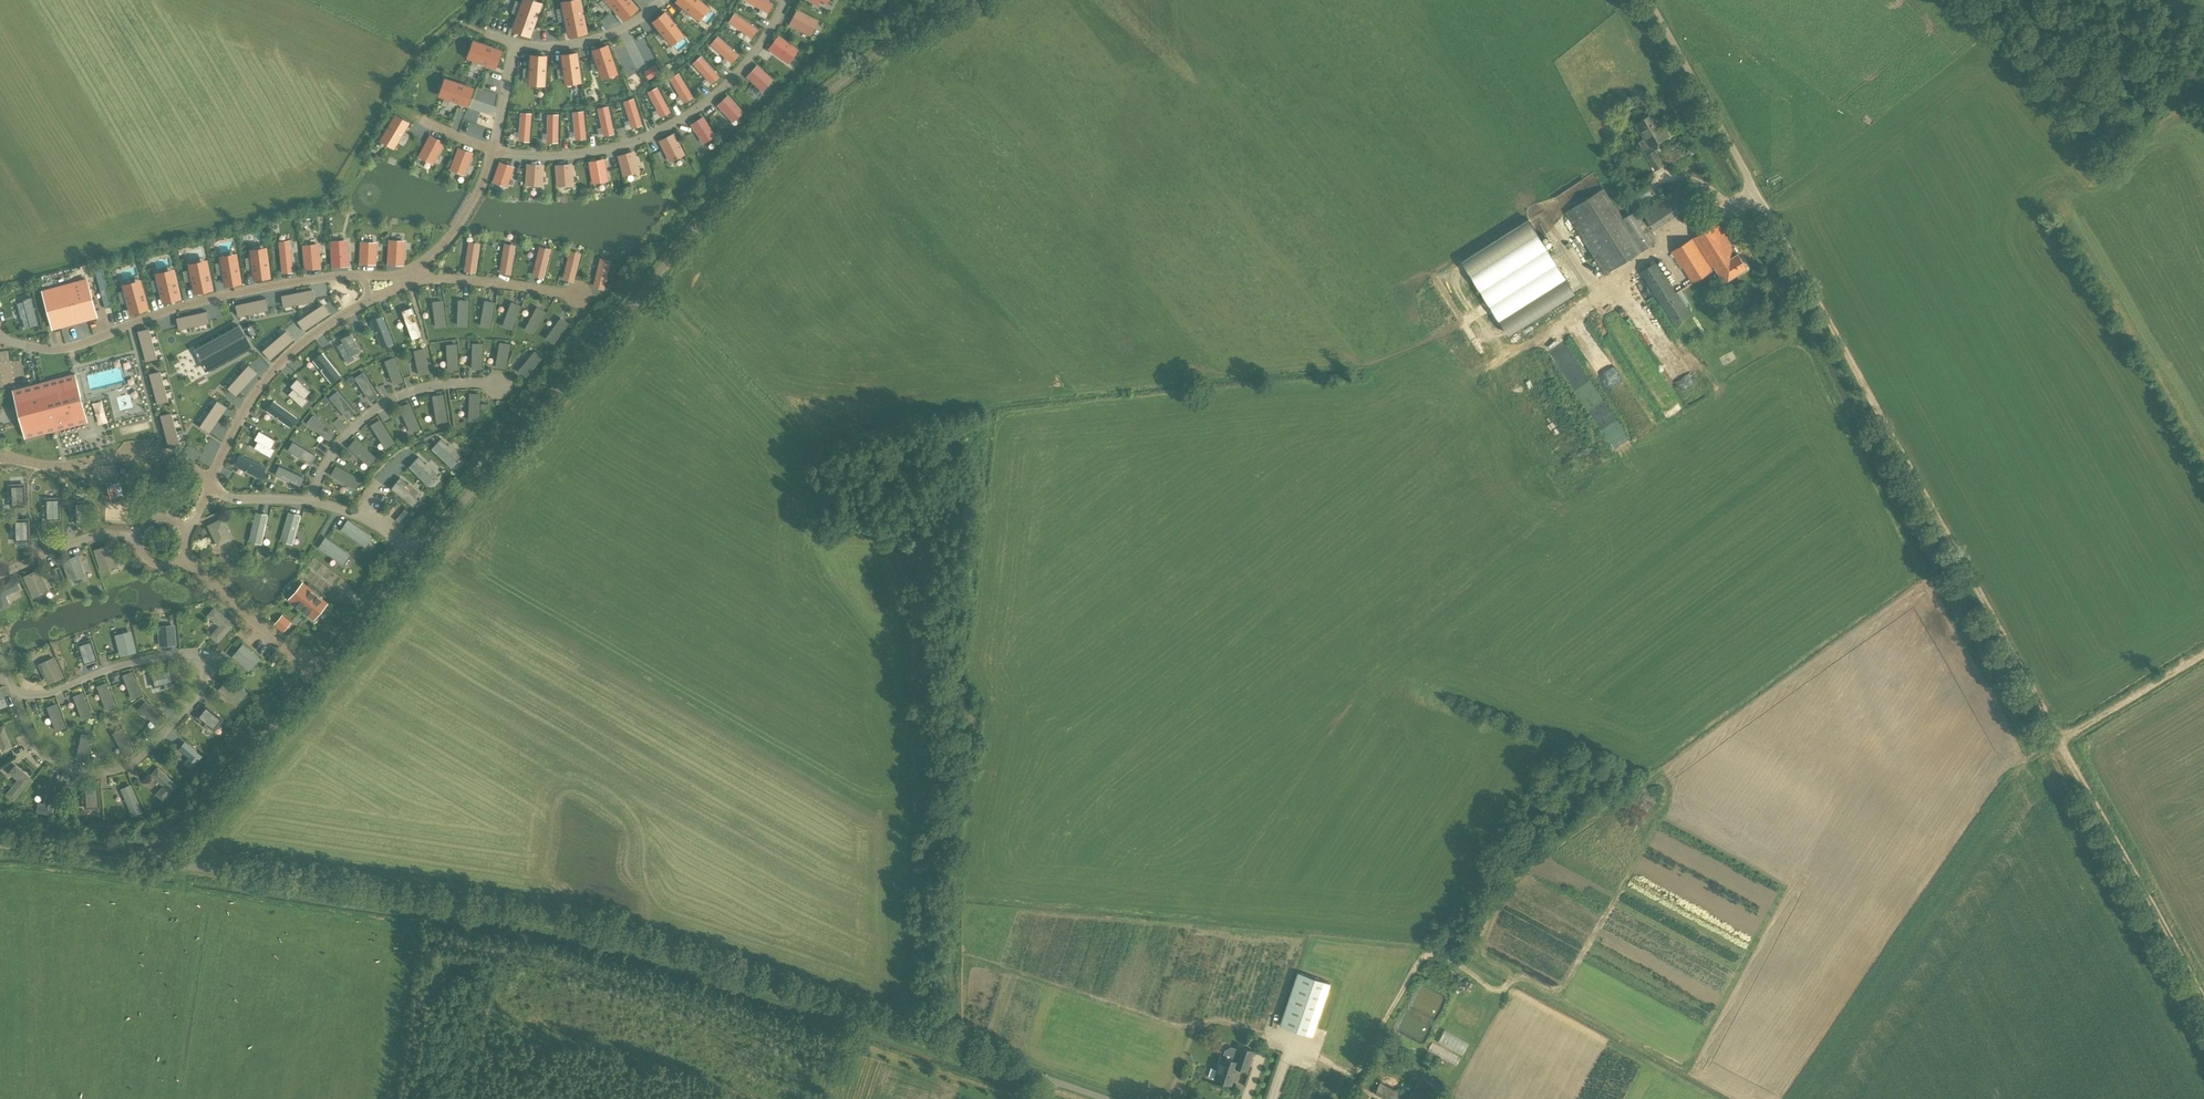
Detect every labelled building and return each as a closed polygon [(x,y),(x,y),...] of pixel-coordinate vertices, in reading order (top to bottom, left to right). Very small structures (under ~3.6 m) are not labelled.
[(636,7),(630,0),(607,0),(617,11),(616,12),(619,15),(620,15),(623,18),(636,7)] [(700,0),(678,0),(677,2),(680,4),(679,5),(683,7),(694,15),(704,3),(700,0)] [(766,12),(771,2),(767,0),(745,0),(766,12)] [(515,24),(513,28),(530,34),(539,8),(522,2),(516,19),(515,19),(514,24),(515,24)] [(586,31),(580,4),(563,7),(567,25),(566,25),(567,30),(568,30),(569,34),(586,31)] [(810,34),(817,21),(798,11),(791,24),(810,34)] [(667,40),(679,30),(666,13),(660,17),(654,22),(656,25),(655,26),(658,29),(659,29),(667,40)] [(735,13),(729,22),(750,36),(756,28),(735,13)] [(737,53),(718,36),(711,44),(730,61),(737,53)] [(779,37),(770,49),(787,61),(796,49),(779,37)] [(494,67),(500,50),(479,42),(473,59),(485,64),(489,66),(489,65),(494,67)] [(608,46),(593,51),(594,54),(593,54),(594,58),(595,58),(600,72),(615,67),(608,46)] [(569,55),(561,56),(562,60),(561,60),(562,64),(563,64),(564,78),(580,75),(577,54),(569,55)] [(546,57),(530,56),(530,60),(529,60),(529,64),(530,64),(529,78),(545,79),(546,57)] [(701,56),(693,63),(710,82),(718,75),(701,56)] [(654,66),(643,73),(648,80),(659,74),(654,66)] [(771,78),(757,66),(747,76),(761,89),(771,78)] [(692,95),(679,73),(670,78),(683,101),(692,95)] [(445,97),(457,101),(457,102),(461,104),(461,103),(465,104),(471,88),(451,80),(445,97)] [(648,92),(660,115),(669,110),(657,87),(648,92)] [(742,111),(728,96),(718,105),(732,120),(742,111)] [(624,101),(631,126),(641,123),(634,98),(624,101)] [(603,134),(614,131),(608,106),(598,108),(603,134)] [(575,138),(586,137),(583,111),(573,112),(575,138)] [(521,113),(519,138),(529,139),(531,113),(521,113)] [(1651,147),(1667,137),(1653,113),(1637,123),(1651,147)] [(550,114),(550,140),(558,140),(558,114),(550,114)] [(383,134),(397,142),(404,130),(405,131),(407,127),(406,127),(408,123),(395,115),(383,134)] [(714,134),(703,117),(692,124),(703,141),(714,134)] [(461,133),(489,140),(492,129),(463,123),(461,133)] [(430,135),(419,156),(426,160),(426,159),(433,162),(443,142),(430,135)] [(674,135),(660,142),(669,160),(675,157),(675,158),(683,154),(674,135)] [(1645,138),(1638,141),(1644,150),(1650,147),(1645,138)] [(459,148),(451,169),(457,172),(458,170),(464,173),(472,153),(459,148)] [(1655,170),(1665,165),(1656,148),(1646,154),(1655,170)] [(624,175),(631,173),(631,172),(638,170),(634,153),(619,157),(624,175)] [(590,163),(593,181),(607,179),(604,161),(590,163)] [(503,184),(507,185),(513,167),(500,162),(494,180),(500,183),(503,184)] [(534,185),(534,183),(541,184),(542,166),(528,165),(526,184),(534,185)] [(565,184),(572,183),(571,165),(556,167),(558,185),(565,185),(565,184)] [(1685,184),(1671,193),(1683,211),(1697,203),(1685,184)] [(1647,185),(1628,196),(1634,207),(1654,195),(1647,185)] [(1607,275),(1656,241),(1635,210),(1623,218),(1603,187),(1565,213),(1607,275)] [(1663,224),(1651,206),(1642,211),(1654,230),(1663,224)] [(1509,334),(1576,292),(1529,218),(1462,260),(1509,334)] [(1737,254),(1722,230),(1717,223),(1671,252),(1692,282),(1715,268),(1724,282),(1747,267),(1738,253),(1737,254)] [(389,240),(388,264),(403,265),(404,242),(397,242),(397,241),(389,240)] [(339,241),(331,241),(333,265),(348,264),(346,242),(339,242),(339,241)] [(289,242),(279,243),(282,273),(293,272),(292,258),(291,258),(289,242)] [(361,242),(360,263),(375,264),(376,244),(369,244),(369,242),(361,242)] [(465,269),(475,271),(479,245),(469,243),(465,269)] [(311,245),(303,245),(305,269),(320,268),(318,245),(311,246),(311,245)] [(510,272),(515,247),(504,245),(500,271),(510,272)] [(549,251),(539,248),(533,273),(543,276),(549,251)] [(580,255),(570,252),(563,277),(573,280),(580,255)] [(267,253),(251,255),(253,270),(253,274),(254,274),(254,277),(270,275),(267,253)] [(237,259),(222,262),(224,277),(223,277),(224,281),(225,281),(225,284),(241,281),(237,259)] [(600,259),(593,285),(604,287),(610,262),(600,259)] [(1691,315),(1657,261),(1640,271),(1674,326),(1691,315)] [(207,266),(190,269),(193,282),(192,282),(193,286),(194,286),(195,291),(212,287),(207,266)] [(175,275),(158,279),(160,291),(161,296),(162,296),(163,300),(180,296),(175,275)] [(44,292),(52,322),(94,311),(86,280),(78,282),(83,301),(79,302),(74,283),(65,286),(66,289),(59,291),(58,288),(44,292)] [(142,285),(125,290),(128,303),(127,303),(129,307),(131,311),(148,307),(142,285)] [(312,290),(312,289),(281,295),(281,296),(283,305),(313,299),(312,290)] [(31,297),(30,297),(31,299),(25,301),(25,303),(19,305),(22,317),(21,317),(21,318),(22,318),(25,328),(38,324),(31,297)] [(235,305),(236,305),(238,314),(268,308),(266,299),(266,298),(235,305)] [(457,325),(467,325),(467,300),(458,300),(457,325)] [(442,301),(433,302),(436,326),(445,325),(442,301)] [(493,302),(484,301),(480,325),(489,327),(493,302)] [(511,329),(520,305),(511,302),(502,326),(511,329)] [(303,330),(304,331),(330,313),(330,312),(329,313),(324,305),(298,322),(304,330),(303,330)] [(545,311),(537,307),(525,329),(533,333),(545,311)] [(412,339),(422,335),(412,309),(402,313),(412,339)] [(208,321),(207,312),(207,311),(176,318),(177,318),(179,327),(208,321)] [(382,316),(373,320),(377,330),(375,331),(381,347),(392,342),(382,316)] [(553,343),(568,323),(561,318),(546,338),(553,343)] [(246,327),(253,338),(259,335),(252,324),(246,327)] [(240,326),(195,349),(206,370),(251,347),(240,326)] [(146,361),(155,358),(147,329),(138,331),(138,330),(137,331),(146,361)] [(293,339),(287,332),(264,351),(270,359),(269,359),(270,360),(294,339),(293,338),(293,339)] [(348,335),(348,337),(344,339),(346,343),(339,346),(343,353),(342,353),(347,362),(346,362),(347,363),(354,359),(352,355),(351,353),(359,349),(360,351),(360,350),(350,333),(350,334),(348,335)] [(1650,342),(1665,371),(1679,364),(1664,335),(1650,342)] [(499,342),(495,367),(505,368),(508,344),(499,342)] [(473,343),(472,368),(481,368),(482,344),(473,343)] [(457,369),(456,344),(446,345),(448,369),(457,369)] [(419,375),(428,373),(423,349),(414,350),(419,375)] [(526,376),(541,357),(534,351),(518,370),(526,376)] [(321,368),(320,369),(331,382),(340,375),(322,353),(314,359),(321,368)] [(393,358),(385,361),(393,384),(402,381),(393,358)] [(257,372),(256,372),(249,366),(229,389),(236,395),(235,395),(236,396),(257,372)] [(150,374),(149,373),(157,404),(158,404),(158,403),(167,401),(159,371),(150,374)] [(364,390),(370,399),(377,395),(363,372),(355,377),(363,390),(364,390)] [(17,408),(25,406),(26,410),(28,419),(21,420),(24,433),(76,420),(71,401),(81,398),(75,374),(40,383),(42,387),(14,395),(17,408)] [(303,406),(308,400),(304,396),(309,389),(297,378),(295,380),(295,381),(292,385),(295,388),(290,394),(295,399),(303,406)] [(337,391),(330,397),(340,409),(347,417),(354,412),(337,391)] [(479,394),(470,393),(468,420),(478,421),(479,394)] [(446,421),(442,395),(433,396),(437,423),(446,421)] [(325,406),(329,402),(325,397),(321,401),(325,406)] [(209,432),(208,432),(209,433),(227,407),(226,406),(226,407),(218,401),(201,427),(209,432)] [(277,415),(276,417),(290,427),(296,417),(274,401),(268,409),(277,415)] [(408,403),(400,407),(410,432),(419,428),(408,403)] [(1605,406),(1593,414),(1601,424),(1612,416),(1605,406)] [(168,445),(169,445),(178,442),(170,413),(161,415),(160,415),(168,445)] [(307,422),(319,432),(320,432),(328,438),(334,431),(313,415),(307,422)] [(393,443),(379,420),(371,425),(385,448),(393,443)] [(307,427),(303,424),(299,428),(304,432),(307,427)] [(275,449),(270,446),(274,438),(259,430),(257,433),(258,433),(256,438),(259,440),(258,443),(256,447),(262,450),(262,451),(268,455),(271,456),(275,449)] [(441,438),(431,448),(451,468),(452,468),(450,466),(455,462),(453,460),(458,455),(448,446),(441,438)] [(355,440),(348,447),(368,465),(375,458),(355,440)] [(293,441),(288,450),(301,458),(301,457),(311,463),(315,455),(316,456),(317,455),(293,441)] [(260,478),(265,467),(240,455),(236,464),(246,468),(245,470),(260,478)] [(429,486),(428,484),(432,480),(431,478),(435,473),(426,463),(418,456),(408,466),(429,486)] [(279,465),(275,474),(289,481),(289,480),(300,485),(303,477),(304,477),(279,465)] [(336,466),(331,475),(355,487),(359,479),(336,466)] [(414,498),(418,492),(408,484),(400,477),(391,488),(413,506),(414,505),(412,504),(416,499),(414,498)] [(10,485),(10,492),(9,492),(10,500),(11,500),(11,506),(25,505),(24,485),(10,485)] [(46,520),(60,519),(59,498),(45,499),(45,506),(45,513),(46,513),(46,520)] [(75,502),(75,509),(74,509),(74,517),(75,517),(75,523),(89,523),(89,502),(75,502)] [(12,526),(3,508),(0,509),(0,522),(4,530),(12,526)] [(256,514),(250,540),(261,542),(266,517),(256,514)] [(292,542),(299,517),(289,514),(282,539),(292,542)] [(218,545),(232,538),(222,518),(208,525),(218,545)] [(15,526),(13,526),(14,534),(15,534),(15,541),(29,541),(28,519),(15,520),(15,526)] [(365,545),(370,537),(349,522),(343,530),(365,545)] [(342,563),(348,554),(327,539),(321,547),(342,563)] [(102,571),(118,566),(111,545),(95,550),(102,571)] [(82,578),(86,577),(87,575),(85,571),(84,570),(78,555),(64,560),(72,581),(81,578),(82,578)] [(64,583),(59,568),(43,573),(48,587),(64,583)] [(34,597),(48,590),(39,570),(24,577),(34,597)] [(10,607),(5,595),(19,588),(15,580),(0,587),(0,606),(2,611),(10,607)] [(288,598),(303,609),(302,610),(307,614),(308,613),(314,618),(327,603),(303,582),(295,591),(288,598)] [(54,602),(71,601),(70,589),(53,590),(54,602)] [(217,642),(226,631),(232,625),(214,608),(208,615),(215,621),(219,625),(210,636),(217,642)] [(281,613),(274,624),(284,631),(292,620),(281,613)] [(160,645),(175,644),(174,626),(158,627),(160,645)] [(135,651),(131,633),(116,637),(121,654),(135,651)] [(98,659),(91,638),(76,643),(83,664),(98,659)] [(249,669),(259,657),(242,642),(232,654),(249,669)] [(63,677),(53,655),(44,660),(42,659),(38,661),(38,663),(40,667),(41,668),(48,684),(63,677)] [(152,686),(173,682),(170,667),(149,671),(152,686)] [(131,694),(139,691),(132,672),(123,675),(131,694)] [(236,704),(247,692),(230,677),(219,689),(236,704)] [(106,683),(97,686),(106,709),(115,706),(106,683)] [(74,696),(83,719),(91,716),(82,693),(74,696)] [(145,702),(139,709),(157,725),(163,719),(145,702)] [(56,730),(64,727),(56,704),(47,707),(56,730)] [(201,721),(207,726),(208,725),(213,730),(222,719),(206,706),(197,717),(202,721),(201,721)] [(2,725),(0,726),(0,744),(3,751),(11,747),(2,725)] [(113,733),(124,755),(132,751),(121,729),(113,733)] [(76,758),(85,760),(90,736),(82,734),(76,758)] [(190,769),(201,756),(185,742),(179,749),(189,757),(184,764),(190,769)] [(14,800),(31,778),(15,766),(10,773),(19,780),(7,794),(14,800)] [(163,800),(178,784),(159,766),(152,774),(164,786),(157,794),(163,800)] [(84,787),(84,793),(83,793),(84,801),(85,801),(85,808),(99,807),(98,786),(84,787)] [(140,812),(130,786),(122,789),(128,807),(131,815),(140,812)] [(52,814),(55,792),(46,791),(45,804),(39,803),(38,812),(52,814)] [(1312,1036),(1329,983),(1297,972),(1279,1025),(1312,1036)] [(1444,1029),(1438,1042),(1462,1054),(1469,1041),(1444,1029)] [(1430,1050),(1456,1065),(1460,1057),(1434,1042),(1430,1050)] [(1247,1072),(1254,1051),(1238,1045),(1233,1061),(1221,1057),(1214,1078),(1230,1084),(1236,1068),(1247,1072)] [(1439,1088),(1438,1087),(1440,1083),(1423,1073),(1408,1098),(1433,1098),(1439,1088)] [(1383,1079),(1380,1083),(1376,1081),(1372,1090),(1375,1091),(1374,1094),(1385,1098),(1406,1098),(1409,1091),(1383,1079)]
